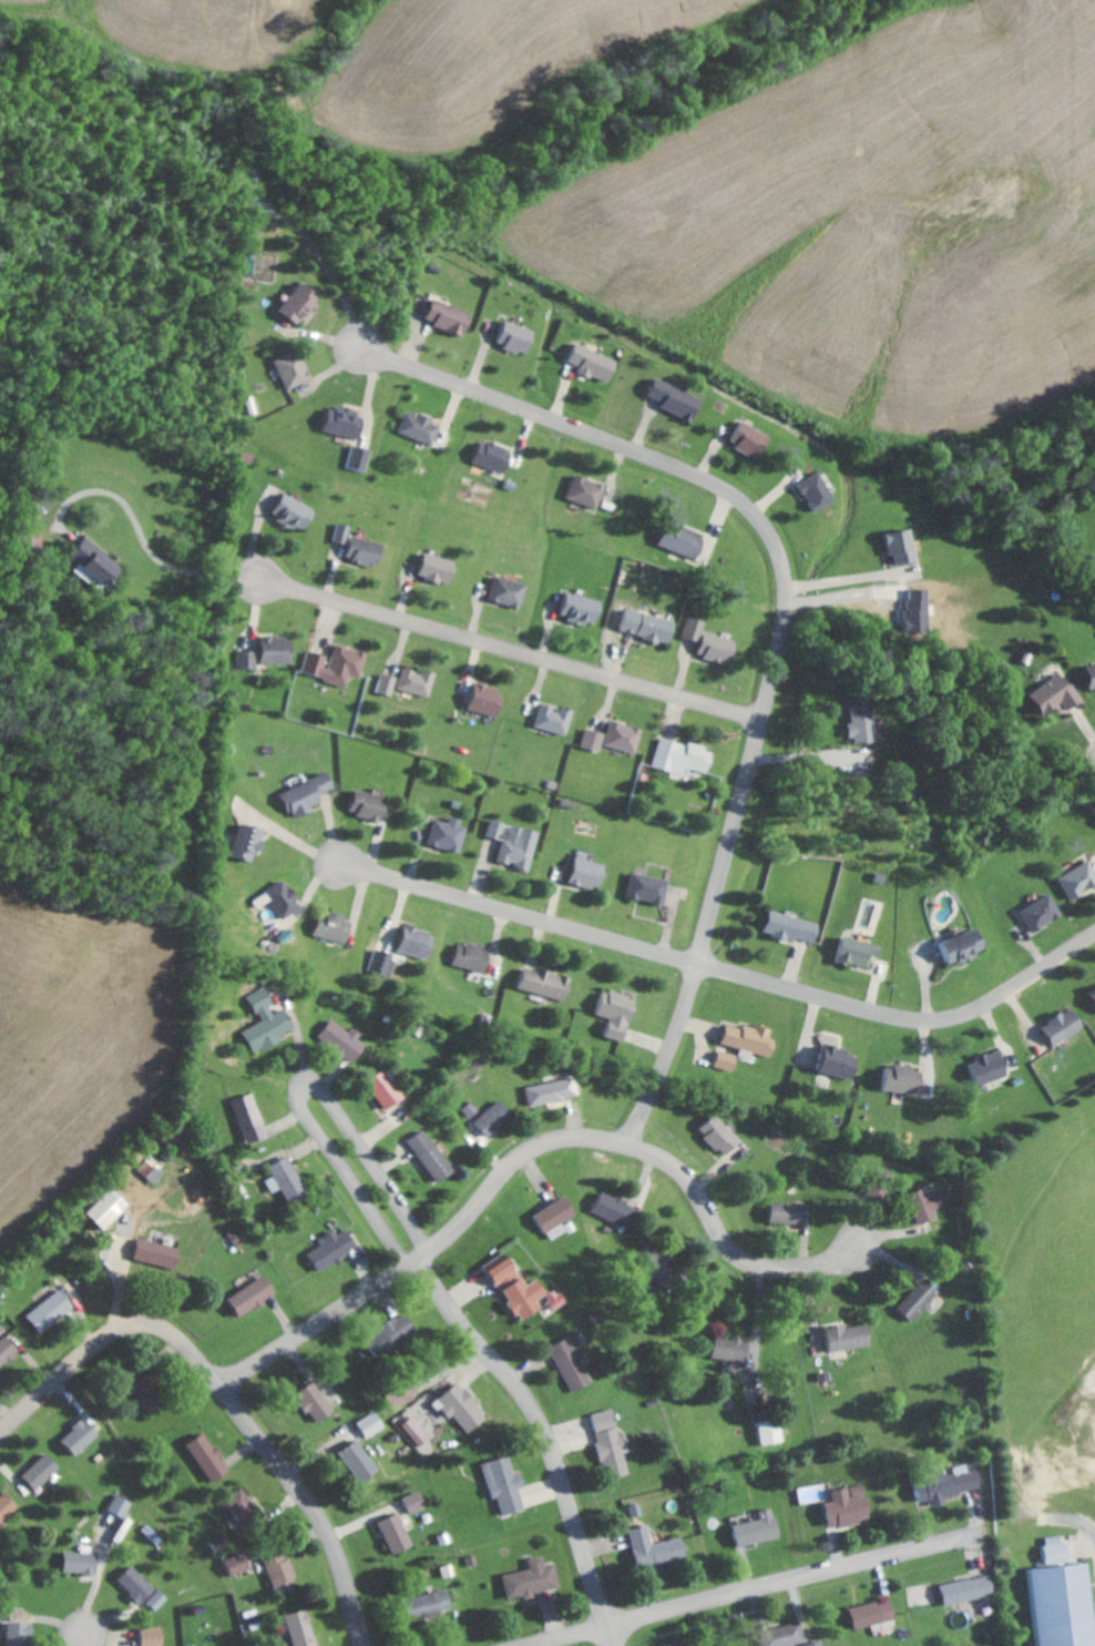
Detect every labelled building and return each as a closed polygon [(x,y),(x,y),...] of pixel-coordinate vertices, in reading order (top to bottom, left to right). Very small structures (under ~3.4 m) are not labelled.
[(272,315),(295,326),(310,295),(287,283),(272,315)] [(468,313),(425,298),(417,322),(460,337),(468,313)] [(490,342),(498,344),(497,349),(525,356),(531,329),(495,321),(490,342)] [(615,362),(570,342),(562,361),(575,367),(573,371),(606,384),(615,362)] [(283,390),(304,379),(288,350),(268,361),(283,390)] [(655,407),(688,422),(699,400),(649,376),(640,394),(657,401),(655,407)] [(359,415),(333,409),(332,411),(319,409),(314,430),(353,440),(359,415)] [(428,444),(435,423),(400,412),(394,433),(428,444)] [(762,431),(732,422),(724,447),(754,456),(762,431)] [(474,440),(467,462),(500,473),(507,451),(474,440)] [(361,472),(365,450),(348,446),(343,469),(361,472)] [(831,497),(811,471),(791,486),(811,512),(831,497)] [(594,509),(600,485),(568,476),(561,500),(594,509)] [(307,510),(277,492),(264,513),(295,531),(307,510)] [(689,558),(699,537),(669,523),(666,530),(658,526),(651,540),(689,558)] [(380,545),(343,535),(345,527),(333,524),(328,542),(342,545),(339,558),(374,567),(380,545)] [(886,566),(912,561),(906,528),(880,533),(886,566)] [(114,561),(78,536),(63,558),(99,583),(114,561)] [(410,575),(446,585),(453,562),(417,552),(410,575)] [(484,602),(515,608),(520,583),(489,577),(484,602)] [(554,618),(594,623),(596,600),(557,595),(554,618)] [(669,623),(619,608),(612,630),(652,642),(652,641),(663,644),(669,623)] [(697,632),(700,621),(683,618),(678,638),(693,642),(690,656),(725,664),(730,640),(697,632)] [(236,651),(236,669),(254,668),(254,665),(287,663),(285,637),(254,639),(255,650),(236,651)] [(361,653),(329,646),(326,657),(305,652),(300,676),(343,685),(345,674),(355,677),(361,653)] [(1094,690),(1094,665),(1077,669),(1082,693),(1094,690)] [(432,674),(416,670),(416,672),(399,668),(393,689),(426,698),(432,674)] [(388,696),(393,677),(379,673),(374,693),(388,696)] [(1020,695),(1034,718),(1056,704),(1060,711),(1078,700),(1068,683),(1062,687),(1054,674),(1020,695)] [(501,693),(467,684),(461,709),(495,717),(501,693)] [(847,745),(870,741),(864,703),(841,706),(844,724),(838,725),(840,738),(846,737),(847,745)] [(563,734),(567,711),(534,705),(530,728),(563,734)] [(636,728),(605,722),(600,746),(632,752),(636,728)] [(595,752),(601,734),(583,729),(578,747),(595,752)] [(679,774),(680,767),(703,772),(708,749),(656,739),(650,768),(679,774)] [(312,795),(329,787),(322,771),(274,793),(285,817),(316,803),(312,795)] [(342,815),(376,820),(380,796),(346,790),(342,815)] [(443,822),(429,820),(424,847),(455,852),(461,820),(444,817),(443,822)] [(534,831),(505,825),(505,824),(488,820),(484,837),(498,840),(493,862),(526,869),(534,831)] [(226,858),(245,862),(246,853),(251,854),(255,829),(232,825),(226,858)] [(563,882),(590,890),(599,862),(571,854),(563,882)] [(1049,878),(1063,900),(1092,882),(1078,860),(1049,878)] [(621,897),(656,906),(662,881),(627,872),(621,897)] [(289,900),(291,899),(277,879),(259,892),(278,920),(294,908),(289,900)] [(1054,913),(1040,893),(1013,912),(1026,932),(1054,913)] [(340,944),(348,923),(338,920),(340,916),(323,910),(313,935),(340,944)] [(754,933),(807,945),(813,923),(759,910),(754,933)] [(424,959),(429,933),(396,927),(391,952),(424,959)] [(941,967),(979,950),(969,927),(931,945),(941,967)] [(874,945),(834,936),(828,961),(863,969),(866,955),(871,956),(874,945)] [(488,951),(454,942),(448,964),(482,973),(488,951)] [(566,979),(517,966),(511,989),(560,1001),(566,979)] [(1080,994),(1094,1016),(1094,984),(1080,994)] [(289,1031),(277,1009),(271,1012),(258,988),(242,996),(255,1022),(236,1032),(247,1053),(289,1031)] [(599,988),(589,1013),(604,1018),(597,1036),(613,1042),(629,1000),(599,988)] [(1044,1047),(1077,1030),(1066,1007),(1033,1024),(1044,1047)] [(356,1034),(348,1027),(343,1032),(327,1019),(311,1038),(337,1059),(339,1056),(346,1061),(359,1045),(352,1039),(356,1034)] [(773,1040),(766,1039),(768,1029),(749,1026),(748,1029),(718,1023),(713,1045),(769,1056),(773,1040)] [(807,1071),(846,1079),(851,1054),(813,1046),(807,1071)] [(727,1072),(732,1056),(713,1050),(708,1066),(727,1072)] [(920,1070),(877,1065),(875,1090),(918,1094),(920,1070)] [(376,1109),(395,1099),(379,1070),(361,1079),(376,1109)] [(526,1107),(573,1096),(569,1077),(522,1088),(526,1107)] [(261,1137),(248,1094),(228,1100),(241,1143),(261,1137)] [(461,1106),(466,1117),(477,1111),(471,1101),(461,1106)] [(481,1138),(508,1118),(496,1102),(470,1122),(481,1138)] [(734,1140),(706,1113),(690,1130),(718,1157),(734,1140)] [(404,1139),(429,1182),(447,1171),(421,1129),(404,1139)] [(262,1180),(267,1193),(277,1189),(283,1204),(301,1197),(285,1156),(264,1164),(269,1177),(262,1180)] [(888,1173),(869,1168),(863,1195),(881,1200),(888,1173)] [(902,1193),(914,1225),(934,1217),(931,1209),(941,1205),(935,1190),(923,1194),(920,1186),(902,1193)] [(78,1214),(94,1232),(121,1206),(105,1189),(78,1214)] [(622,1226),(630,1204),(594,1191),(586,1213),(622,1226)] [(556,1223),(569,1217),(560,1198),(528,1213),(542,1242),(561,1232),(556,1223)] [(796,1224),(797,1204),(762,1203),(762,1223),(796,1224)] [(339,1227),(316,1239),(319,1245),(301,1254),(311,1272),(351,1251),(339,1227)] [(243,1242),(235,1229),(226,1235),(235,1248),(243,1242)] [(128,1260),(170,1272),(176,1250),(135,1238),(128,1260)] [(652,1281),(667,1268),(643,1242),(628,1255),(652,1281)] [(527,1279),(517,1286),(497,1256),(475,1272),(488,1292),(492,1288),(501,1302),(497,1304),(505,1316),(510,1313),(513,1318),(540,1299),(527,1279)] [(280,1294),(269,1275),(228,1298),(239,1317),(280,1294)] [(932,1292),(916,1278),(890,1310),(906,1323),(932,1292)] [(558,1302),(549,1288),(536,1297),(545,1311),(558,1302)] [(42,1332),(75,1308),(62,1289),(28,1314),(42,1332)] [(819,1354),(865,1346),(861,1323),(815,1331),(819,1354)] [(12,1336),(0,1343),(0,1367),(23,1353),(12,1336)] [(589,1381),(570,1347),(568,1348),(562,1337),(543,1347),(568,1393),(589,1381)] [(705,1339),(705,1360),(739,1361),(740,1340),(705,1339)] [(169,1401),(152,1374),(133,1385),(150,1413),(169,1401)] [(321,1423),(338,1410),(315,1381),(298,1395),(321,1423)] [(468,1435),(490,1417),(462,1381),(439,1399),(468,1435)] [(595,1413),(606,1467),(619,1464),(621,1475),(631,1473),(626,1445),(625,1445),(618,1409),(595,1413)] [(370,1438),(389,1426),(378,1410),(360,1422),(370,1438)] [(420,1447),(435,1435),(416,1414),(402,1427),(420,1447)] [(64,1438),(80,1455),(103,1433),(87,1416),(64,1438)] [(189,1444),(212,1482),(232,1469),(208,1432),(189,1444)] [(367,1482),(383,1468),(358,1439),(342,1453),(367,1482)] [(23,1476),(38,1491),(62,1465),(48,1451),(23,1476)] [(505,1515),(527,1509),(522,1488),(528,1486),(524,1471),(517,1472),(512,1455),(485,1462),(494,1499),(500,1498),(505,1515)] [(824,1491),(826,1503),(816,1504),(819,1527),(863,1521),(858,1485),(843,1487),(843,1488),(824,1491)] [(247,1512),(254,1495),(236,1488),(229,1505),(247,1512)] [(6,1489),(0,1495),(0,1524),(20,1505),(6,1489)] [(404,1498),(412,1514),(429,1506),(422,1490),(404,1498)] [(135,1500),(118,1494),(113,1511),(129,1516),(135,1500)] [(741,1546),(783,1537),(776,1507),(761,1510),(763,1519),(736,1525),(741,1546)] [(382,1520),(394,1554),(415,1546),(402,1512),(382,1520)] [(631,1529),(638,1567),(689,1558),(685,1537),(655,1543),(651,1525),(631,1529)] [(1066,1544),(1058,1544),(1058,1537),(1040,1537),(1039,1562),(1066,1563),(1066,1544)] [(267,1559),(280,1594),(302,1586),(289,1551),(267,1559)] [(101,1553),(67,1552),(67,1573),(100,1574),(101,1553)] [(233,1576),(253,1569),(247,1552),(228,1558),(233,1576)] [(506,1574),(510,1599),(539,1594),(538,1591),(563,1587),(558,1562),(548,1564),(546,1555),(531,1558),(533,1569),(506,1574)] [(149,1599),(160,1610),(171,1599),(137,1564),(121,1579),(145,1603),(149,1599)] [(1026,1645),(1090,1645),(1085,1565),(1022,1569),(1026,1645)] [(933,1587),(938,1607),(990,1594),(985,1574),(933,1587)] [(452,1589),(420,1594),(423,1616),(456,1611),(452,1589)] [(891,1619),(885,1599),(849,1609),(854,1629),(891,1619)] [(313,1609),(289,1613),(295,1645),(319,1645),(313,1609)] [(30,1622),(10,1621),(9,1645),(29,1645),(30,1622)] [(808,1642),(804,1622),(763,1631),(766,1645),(791,1645),(808,1642)] [(167,1627),(145,1627),(145,1645),(167,1645),(167,1627)]
